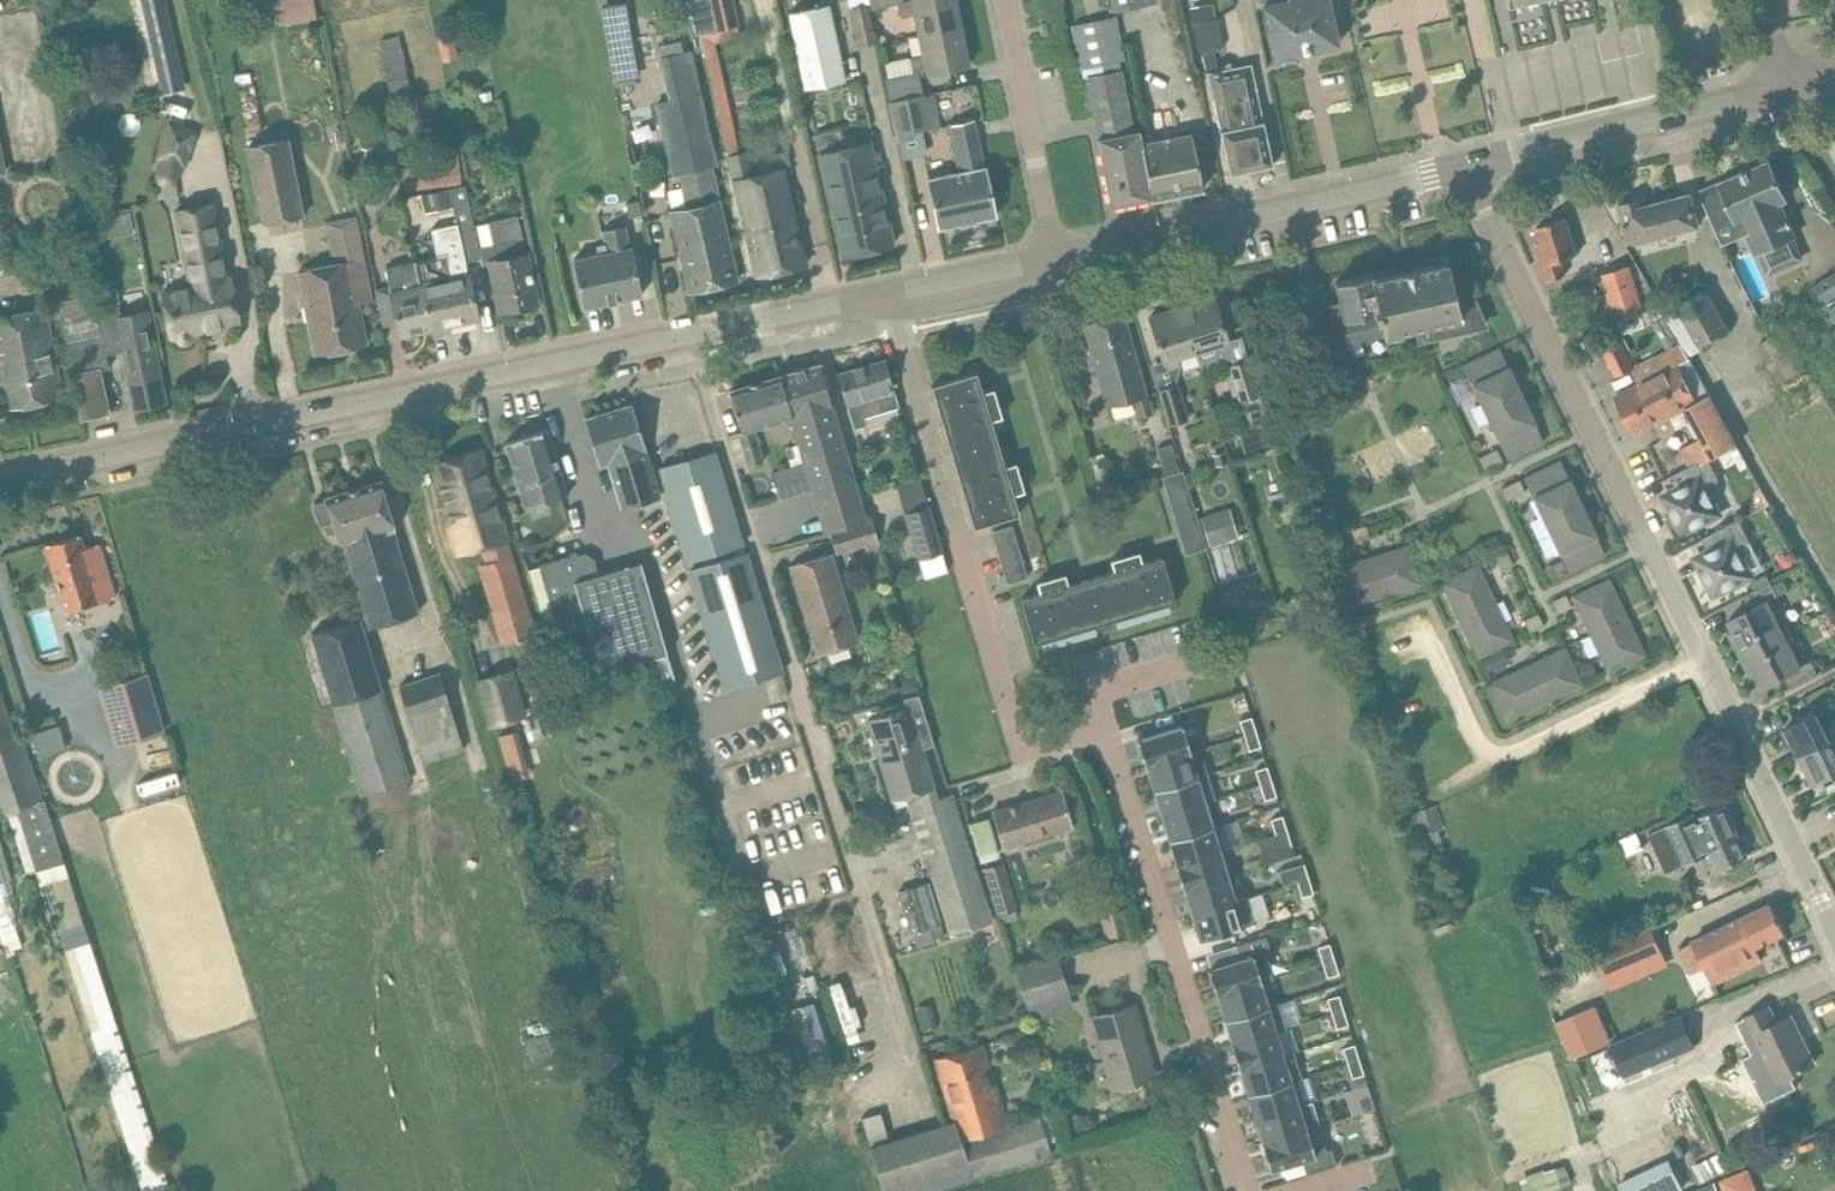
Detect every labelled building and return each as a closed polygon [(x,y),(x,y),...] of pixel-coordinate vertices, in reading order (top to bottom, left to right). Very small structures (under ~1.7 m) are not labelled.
[(163,93),(181,89),(161,0),(142,0),(163,93)] [(266,3),(271,26),(318,17),(314,0),(282,0),(266,3)] [(715,31),(739,26),(734,0),(708,0),(715,31)] [(960,26),(955,0),(908,0),(904,1),(903,0),(869,0),(871,9),(898,4),(901,18),(915,15),(919,35),(960,26)] [(1142,0),(1115,0),(1117,9),(1143,4),(1142,0)] [(1254,9),(1263,7),(1274,58),(1276,58),(1282,68),(1297,65),(1298,53),(1338,44),(1330,7),(1339,5),(1338,0),(1252,0),(1254,9)] [(1215,2),(1190,7),(1192,22),(1218,17),(1215,2)] [(869,3),(850,8),(859,47),(878,42),(869,3)] [(830,4),(788,14),(804,86),(801,87),(802,90),(847,79),(830,4)] [(1083,69),(1119,61),(1126,60),(1117,17),(1074,26),(1083,69)] [(1218,17),(1192,22),(1198,52),(1224,47),(1218,17)] [(968,65),(960,26),(919,35),(923,55),(909,58),(912,72),(885,78),(890,102),(891,102),(891,104),(926,96),(926,95),(923,95),(918,72),(926,71),(927,74),(968,65)] [(402,35),(381,38),(388,90),(410,87),(402,35)] [(1121,71),(1119,61),(1083,69),(1085,78),(1086,77),(1098,138),(1097,138),(1110,207),(1152,199),(1142,145),(1140,133),(1133,135),(1121,71)] [(1273,165),(1268,142),(1251,64),(1207,73),(1229,175),(1273,165)] [(701,93),(657,103),(669,153),(676,151),(689,208),(718,202),(711,168),(718,167),(701,93)] [(932,126),(926,96),(891,104),(897,134),(932,126)] [(956,173),(967,222),(996,216),(974,119),(950,125),(961,172),(956,173)] [(191,152),(197,133),(166,122),(153,160),(157,162),(181,171),(185,171),(192,152),(191,152)] [(1193,135),(1142,145),(1152,199),(1203,189),(1193,135)] [(289,139),(250,146),(264,221),(304,214),(289,139)] [(847,149),(820,155),(838,233),(843,256),(893,245),(887,221),(870,143),(847,149)] [(783,171),(756,177),(749,150),(728,155),(757,276),(805,264),(783,171)] [(459,157),(403,164),(406,191),(462,185),(459,157)] [(1788,200),(1770,160),(1700,191),(1723,243),(1747,232),(1757,254),(1797,237),(1782,203),(1788,200)] [(938,228),(967,222),(956,173),(928,179),(938,228)] [(417,261),(431,328),(478,318),(466,262),(482,258),(466,187),(422,197),(427,219),(455,213),(457,223),(432,229),(438,257),(417,261)] [(1699,227),(1697,218),(1691,194),(1645,206),(1643,197),(1619,204),(1630,245),(1699,227)] [(638,200),(626,203),(629,218),(641,215),(638,200)] [(240,321),(236,298),(216,202),(173,211),(188,284),(161,290),(170,337),(176,336),(177,340),(183,344),(190,343),(194,337),(193,333),(202,331),(201,329),(240,321)] [(737,281),(718,202),(689,208),(671,211),(690,292),(737,281)] [(517,215),(501,218),(489,221),(493,242),(480,245),(484,265),(491,264),(496,287),(501,311),(537,303),(531,279),(526,254),(517,215)] [(371,301),(367,278),(363,259),(361,260),(351,216),(325,222),(333,263),(306,269),(298,271),(315,355),(366,345),(359,304),(371,301)] [(1578,257),(1573,240),(1565,217),(1537,227),(1542,242),(1537,243),(1549,281),(1566,275),(1562,262),(1578,257)] [(107,220),(89,223),(92,242),(111,239),(107,220)] [(596,245),(599,256),(574,261),(579,284),(584,307),(613,301),(641,295),(636,272),(627,228),(601,234),(603,244),(596,245)] [(431,328),(417,261),(386,268),(388,277),(387,277),(389,286),(375,289),(382,326),(398,323),(400,335),(431,328)] [(1483,326),(1469,292),(1476,291),(1475,289),(1471,279),(1451,284),(1446,263),(1373,280),(1372,274),(1335,283),(1336,288),(1340,303),(1328,306),(1333,329),(1336,341),(1313,347),(1320,374),(1343,368),(1337,347),(1385,335),(1385,337),(1414,329),(1419,343),(1483,326)] [(1619,320),(1641,313),(1643,312),(1628,265),(1603,273),(1619,320)] [(1812,288),(1834,323),(1834,273),(1812,288)] [(93,289),(56,297),(60,316),(97,309),(93,289)] [(110,290),(121,344),(134,409),(165,403),(147,309),(120,315),(115,289),(110,290)] [(97,309),(60,316),(65,341),(77,395),(82,418),(108,412),(99,370),(109,368),(106,355),(105,348),(121,345),(121,344),(110,290),(102,292),(105,307),(97,309)] [(1709,292),(1680,309),(1701,344),(1729,328),(1709,292)] [(1214,297),(1180,307),(1193,350),(1198,367),(1218,361),(1232,356),(1230,350),(1221,320),(1214,297)] [(1175,356),(1193,350),(1180,307),(1150,317),(1166,368),(1178,365),(1175,356)] [(57,374),(44,308),(0,316),(0,383),(5,409),(62,397),(57,374)] [(1152,414),(1130,336),(1123,312),(1084,324),(1106,404),(1132,397),(1138,418),(1152,414)] [(1804,372),(1780,331),(1744,352),(1769,393),(1804,372)] [(1619,339),(1603,347),(1617,376),(1634,367),(1619,339)] [(1690,447),(1698,462),(1700,466),(1709,461),(1740,444),(1712,395),(1711,396),(1682,344),(1651,359),(1658,373),(1616,395),(1635,434),(1697,404),(1701,413),(1704,418),(1701,420),(1710,437),(1690,447)] [(1507,459),(1522,452),(1544,442),(1499,348),(1462,366),(1507,459)] [(899,407),(885,360),(838,374),(854,428),(867,425),(865,417),(899,407)] [(1247,363),(1231,368),(1242,403),(1258,398),(1247,363)] [(779,376),(792,418),(805,464),(810,481),(824,532),(829,531),(866,520),(820,365),(780,376),(780,375),(779,376)] [(932,386),(953,457),(998,443),(991,421),(1002,417),(994,389),(982,392),(977,373),(932,386)] [(792,418),(779,376),(730,390),(742,431),(738,432),(748,466),(763,461),(754,429),(792,418)] [(1175,385),(1157,391),(1168,427),(1186,421),(1175,385)] [(1258,398),(1242,403),(1251,429),(1266,424),(1258,398)] [(585,418),(600,466),(608,463),(616,490),(621,508),(659,496),(631,404),(585,418)] [(524,508),(567,495),(548,429),(505,443),(523,505),(524,508)] [(1005,466),(998,443),(953,457),(974,527),(1019,514),(1013,495),(1025,491),(1016,463),(1005,466)] [(480,449),(432,464),(451,525),(448,527),(456,555),(483,547),(487,564),(479,566),(502,645),(535,635),(506,539),(508,539),(480,449)] [(1498,449),(1481,456),(1486,469),(1503,462),(1498,449)] [(743,544),(733,511),(716,451),(659,468),(687,561),(743,544)] [(1569,572),(1583,565),(1605,554),(1560,461),(1524,478),(1569,572)] [(1700,466),(1698,462),(1670,476),(1677,489),(1664,496),(1673,514),(1672,517),(1676,525),(1680,527),(1683,532),(1704,521),(1719,514),(1706,487),(1719,480),(1709,461),(1700,466)] [(799,465),(772,473),(780,502),(808,494),(799,465)] [(1163,477),(1187,554),(1206,548),(1183,471),(1163,477)] [(1521,480),(1502,488),(1508,501),(1526,493),(1521,480)] [(396,529),(388,504),(380,481),(314,502),(321,522),(334,518),(367,622),(412,608),(388,531),(396,529)] [(903,500),(924,499),(923,483),(902,484),(903,500)] [(918,558),(942,551),(929,507),(905,515),(918,558)] [(1230,508),(1201,517),(1210,546),(1239,537),(1230,508)] [(872,519),(866,520),(829,531),(836,551),(864,543),(868,555),(881,551),(872,519)] [(1714,594),(1736,584),(1751,576),(1737,549),(1751,543),(1739,520),(1702,538),(1709,551),(1696,558),(1705,576),(1704,580),(1708,588),(1712,589),(1714,594)] [(1027,577),(1012,526),(992,532),(1007,583),(1027,577)] [(1371,538),(1367,526),(1353,530),(1357,542),(1371,538)] [(99,543),(83,548),(79,534),(46,544),(66,611),(115,596),(115,595),(113,596),(98,545),(100,545),(99,543)] [(1369,558),(1381,597),(1420,584),(1408,546),(1369,558)] [(1091,578),(1105,623),(1175,602),(1162,557),(1143,563),(1139,551),(1111,560),(1114,571),(1091,578)] [(1508,551),(1496,557),(1502,570),(1514,565),(1508,551)] [(539,565),(539,567),(529,570),(547,630),(557,627),(559,635),(587,627),(600,673),(649,659),(657,686),(675,681),(641,562),(598,574),(595,565),(592,566),(591,563),(582,558),(578,558),(576,552),(570,554),(570,556),(539,565)] [(727,688),(783,671),(747,553),(691,570),(727,688)] [(831,553),(790,565),(817,655),(858,643),(831,553)] [(1381,597),(1369,558),(1329,571),(1341,609),(1381,597)] [(1477,657),(1499,647),(1513,640),(1478,565),(1441,582),(1477,657)] [(1767,573),(1753,580),(1757,588),(1771,581),(1767,573)] [(1034,644),(1105,623),(1091,578),(1069,585),(1065,574),(1037,582),(1040,594),(1021,599),(1034,644)] [(1572,596),(1590,634),(1627,617),(1609,579),(1572,596)] [(1741,655),(1777,637),(1772,629),(1780,625),(1768,601),(1778,596),(1771,581),(1757,588),(1744,595),(1751,608),(1729,619),(1735,631),(1730,633),(1741,655)] [(1567,594),(1554,600),(1560,613),(1572,607),(1567,594)] [(1539,614),(1526,619),(1531,632),(1544,626),(1539,614)] [(1644,654),(1627,617),(1590,634),(1608,672),(1644,654)] [(358,619),(311,634),(360,792),(408,777),(358,619)] [(1781,646),(1777,637),(1741,655),(1752,677),(1758,675),(1763,686),(1785,675),(1791,688),(1818,675),(1811,660),(1801,666),(1789,642),(1781,646)] [(1564,648),(1489,683),(1507,720),(1582,684),(1564,648)] [(503,724),(530,717),(517,669),(476,680),(489,731),(504,727),(503,724)] [(99,687),(117,746),(165,732),(148,673),(99,687)] [(905,675),(902,680),(903,690),(917,687),(915,673),(905,675)] [(464,751),(447,706),(435,674),(397,688),(426,765),(464,751)] [(8,715),(0,690),(0,718),(8,715)] [(872,737),(880,762),(923,749),(935,745),(919,695),(904,700),(907,709),(867,721),(868,726),(864,730),(866,736),(872,737)] [(1799,755),(1834,737),(1834,717),(1822,723),(1817,712),(1786,727),(1799,755)] [(8,808),(41,797),(18,727),(13,729),(8,715),(0,718),(0,790),(6,808),(8,808)] [(530,717),(503,724),(504,727),(509,744),(541,736),(535,715),(530,717)] [(1256,732),(1251,717),(1240,720),(1245,736),(1256,732)] [(33,730),(38,754),(66,749),(61,724),(33,730)] [(1137,740),(1145,766),(1191,752),(1183,726),(1137,740)] [(1261,747),(1256,732),(1245,736),(1249,750),(1261,747)] [(1799,755),(1813,782),(1834,772),(1834,771),(1834,737),(1799,755)] [(923,749),(880,762),(892,801),(906,796),(908,801),(950,934),(992,921),(952,793),(938,798),(936,793),(936,792),(925,758),(923,749)] [(1191,752),(1145,766),(1146,767),(1147,767),(1154,791),(1198,777),(1208,774),(1200,750),(1191,753),(1191,752)] [(1272,781),(1267,766),(1255,770),(1260,785),(1272,781)] [(1206,801),(1198,777),(1154,791),(1162,815),(1206,801)] [(1276,796),(1272,781),(1260,785),(1265,800),(1276,796)] [(1062,790),(992,811),(1003,848),(1073,827),(1062,790)] [(41,797),(8,808),(29,872),(35,870),(62,861),(41,797)] [(876,802),(881,819),(890,816),(886,800),(876,802)] [(1213,826),(1206,801),(1162,815),(1169,840),(1213,826)] [(1665,827),(1647,835),(1665,875),(1710,855),(1717,872),(1748,858),(1724,806),(1693,820),(1692,816),(1665,828),(1665,827)] [(1287,830),(1282,816),(1271,819),(1275,834),(1287,830)] [(978,850),(996,846),(989,817),(972,821),(978,850)] [(1221,850),(1213,826),(1169,840),(1177,863),(1175,864),(1176,864),(1221,850)] [(1292,846),(1287,830),(1275,834),(1280,849),(1292,846)] [(3,880),(13,877),(0,838),(0,881),(3,880)] [(1229,876),(1221,850),(1176,864),(1183,890),(1229,876)] [(1591,855),(1582,859),(1584,864),(1586,869),(1595,865),(1593,859),(1591,855)] [(58,941),(61,940),(85,932),(62,861),(35,870),(58,941)] [(1004,863),(985,869),(999,914),(1017,908),(1004,863)] [(1309,878),(1304,863),(1292,867),(1297,882),(1309,878)] [(1236,900),(1229,876),(1183,890),(1184,891),(1185,890),(1192,914),(1236,900)] [(1313,893),(1309,878),(1297,882),(1302,897),(1313,893)] [(8,918),(11,926),(13,925),(17,923),(14,917),(15,915),(15,914),(15,912),(15,911),(14,909),(13,908),(12,907),(8,894),(10,894),(12,892),(13,890),(13,887),(12,885),(11,883),(9,881),(7,881),(3,880),(0,881),(0,921),(8,918)] [(940,925),(941,924),(928,882),(897,892),(910,934),(912,933),(940,925)] [(1109,891),(1096,894),(1107,936),(1126,931),(1116,889),(1109,891)] [(1244,926),(1236,900),(1192,914),(1200,940),(1244,926)] [(1771,903),(1692,942),(1679,948),(1691,974),(1704,968),(1712,984),(1762,959),(1756,946),(1785,932),(1771,903)] [(13,925),(11,926),(8,918),(0,921),(0,929),(11,957),(23,952),(13,925)] [(1653,928),(1596,952),(1612,990),(1669,965),(1653,928)] [(61,940),(138,1175),(143,1190),(171,1190),(85,932),(61,940)] [(1272,977),(1260,937),(1236,944),(1240,959),(1208,969),(1216,994),(1272,977)] [(1317,947),(1322,962),(1334,959),(1329,944),(1317,947)] [(845,954),(822,961),(846,1037),(869,1030),(845,954)] [(1061,959),(1017,972),(1030,1014),(1073,1001),(1061,959)] [(1338,974),(1334,959),(1322,962),(1327,978),(1338,974)] [(1280,1002),(1272,977),(1216,994),(1216,996),(1218,995),(1225,1019),(1280,1002)] [(1582,980),(1548,990),(1546,991),(1555,1022),(1557,1022),(1561,1035),(1559,1036),(1560,1039),(1607,1025),(1597,993),(1587,996),(1582,980)] [(1343,1010),(1338,994),(1327,998),(1332,1013),(1343,1010)] [(811,1001),(782,1014),(805,1065),(833,1052),(811,1001)] [(1288,1027),(1280,1002),(1225,1019),(1232,1043),(1231,1043),(1231,1044),(1288,1027)] [(915,1008),(921,1030),(937,1026),(931,1004),(915,1008)] [(1133,1005),(1093,1017),(1114,1088),(1154,1076),(1133,1005)] [(1777,1081),(1792,1073),(1814,1063),(1791,1015),(1776,1022),(1769,1006),(1736,1022),(1752,1055),(1762,1050),(1777,1081)] [(1348,1025),(1343,1010),(1332,1013),(1337,1028),(1348,1025)] [(1680,1012),(1609,1042),(1622,1074),(1693,1044),(1680,1012)] [(1295,1052),(1288,1027),(1231,1044),(1239,1069),(1295,1052)] [(1347,1063),(1358,1060),(1353,1044),(1342,1048),(1347,1063)] [(935,1059),(954,1121),(959,1140),(1005,1126),(981,1045),(935,1059)] [(1303,1076),(1295,1052),(1239,1069),(1239,1070),(1241,1070),(1248,1093),(1303,1076)] [(1347,1063),(1352,1078),(1363,1075),(1358,1060),(1347,1063)] [(1256,1118),(1311,1101),(1303,1076),(1248,1093),(1256,1118)] [(1375,1109),(1370,1094),(1358,1097),(1363,1112),(1375,1109)] [(1318,1126),(1311,1101),(1256,1118),(1263,1142),(1261,1142),(1262,1144),(1318,1126)] [(1069,1113),(1066,1132),(1081,1135),(1084,1116),(1069,1113)] [(1038,1116),(1005,1126),(959,1140),(972,1179),(1050,1155),(1038,1116)] [(959,1140),(954,1121),(870,1147),(884,1190),(935,1190),(972,1179),(959,1140)] [(1326,1150),(1318,1126),(1262,1144),(1270,1170),(1302,1160),(1307,1174),(1336,1165),(1331,1149),(1326,1150)] [(1623,1190),(1683,1190),(1686,1189),(1673,1157),(1619,1180),(1623,1190)] [(1566,1165),(1546,1172),(1553,1190),(1572,1183),(1566,1165)] [(1692,1190),(1719,1190),(1715,1181),(1692,1190)]
